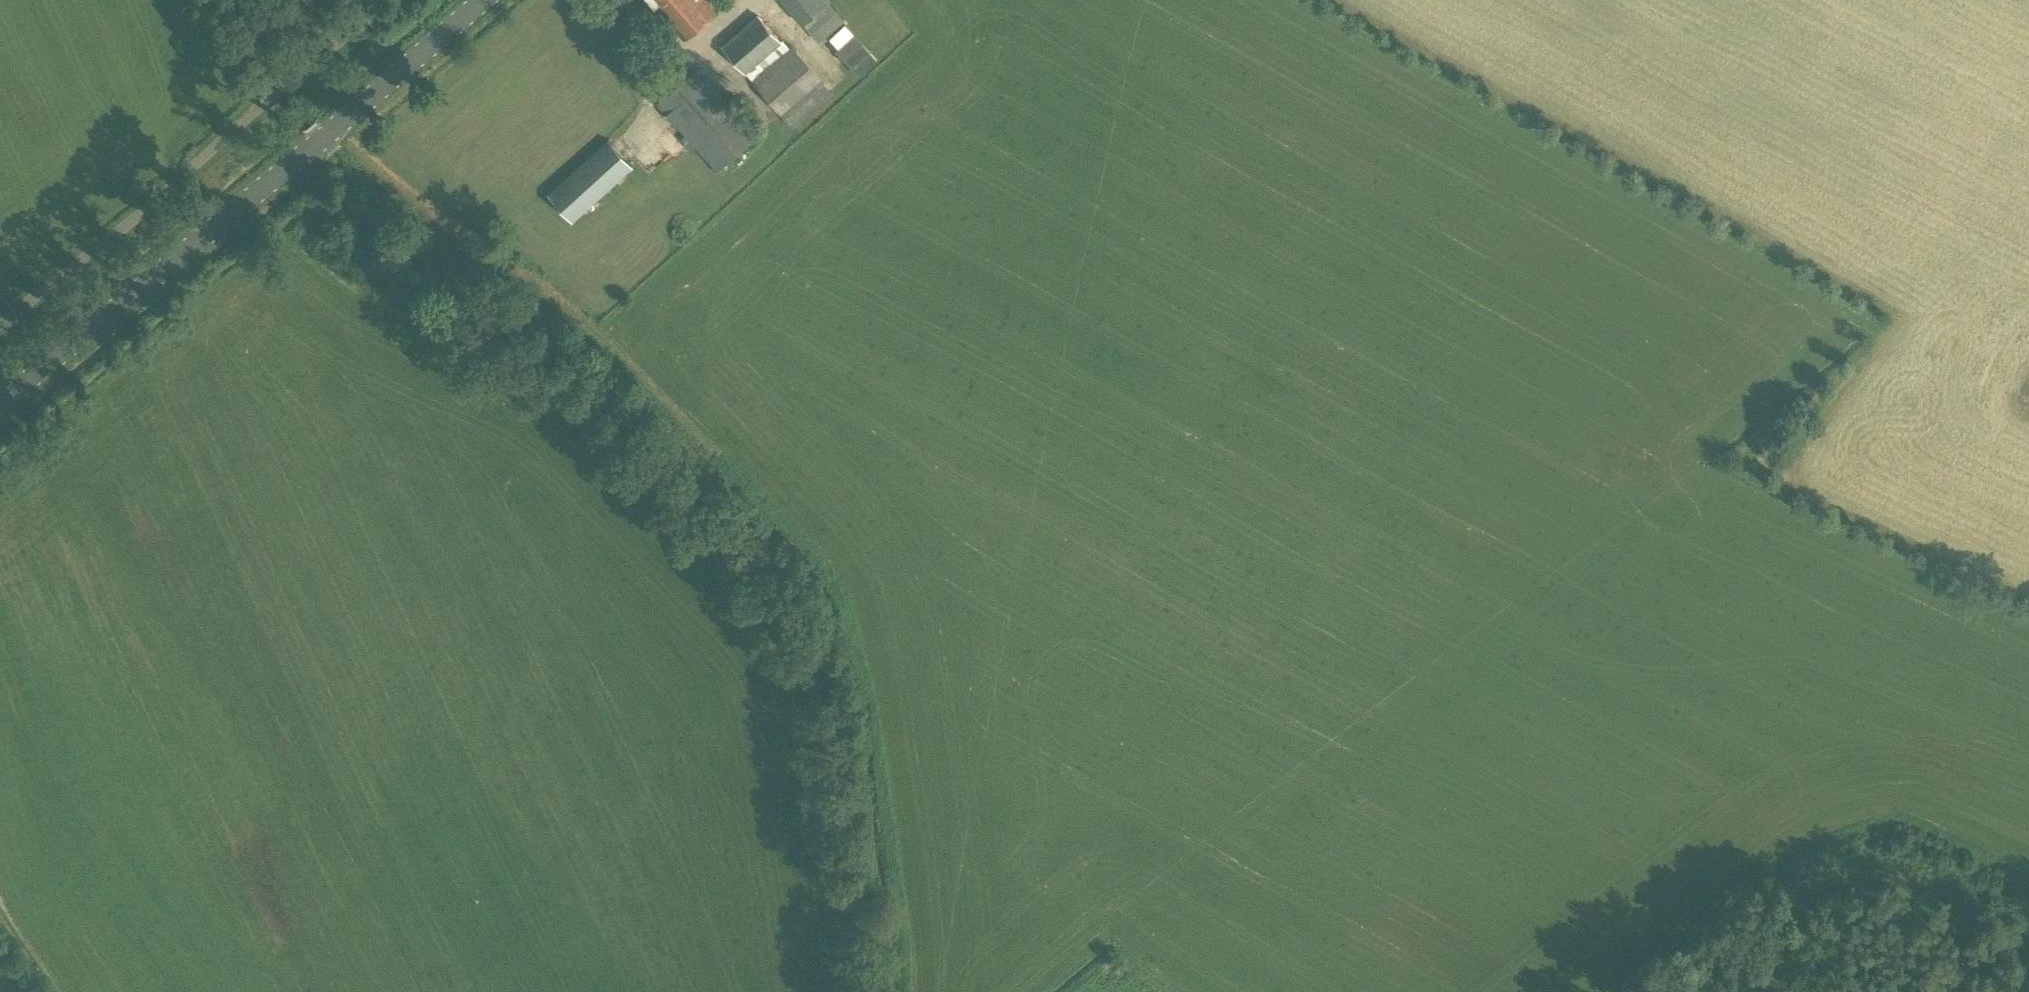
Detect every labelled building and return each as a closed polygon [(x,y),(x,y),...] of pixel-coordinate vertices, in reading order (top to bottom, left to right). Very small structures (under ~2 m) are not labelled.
[(683,37),(715,9),(707,0),(651,0),(683,37)] [(818,42),(847,18),(832,0),(784,0),(818,42)] [(831,92),(791,45),(789,47),(783,39),(781,41),(757,13),(721,44),(792,126),(831,92)] [(656,103),(717,171),(758,134),(698,66),(656,103)] [(608,139),(547,193),(572,221),(633,166),(608,139)]
